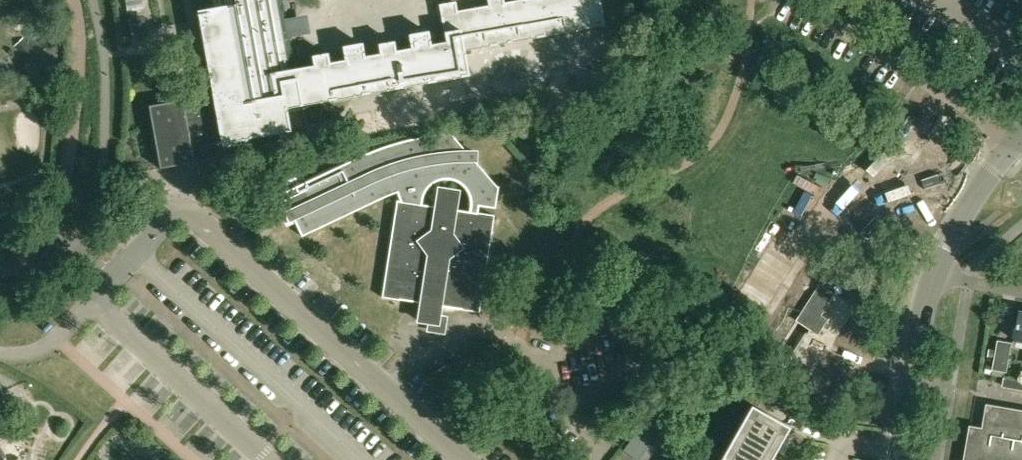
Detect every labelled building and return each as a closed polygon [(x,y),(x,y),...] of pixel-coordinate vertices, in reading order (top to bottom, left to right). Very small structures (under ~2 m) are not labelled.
[(604,24),(600,0),(520,0),(504,3),(503,0),(484,0),(485,6),(456,11),(454,1),(439,4),(446,40),(429,43),(427,31),(409,34),(411,47),(395,50),(393,40),(378,43),(380,53),(364,56),(362,43),(343,47),(345,60),(329,62),(327,53),(312,56),(313,65),(297,68),(285,0),(200,0),(202,9),(197,10),(198,18),(211,94),(156,103),(147,105),(152,132),(159,168),(209,159),(206,145),(258,136),(289,130),(285,107),(333,99),(468,74),(463,49),(604,24)] [(631,10),(623,22),(635,30),(643,18),(631,10)] [(24,37),(14,46),(25,58),(34,50),(24,37)] [(437,324),(438,314),(439,306),(479,312),(494,215),(477,213),(478,205),(495,208),(498,186),(497,186),(474,161),(475,152),(467,152),(451,135),(451,133),(354,158),(274,196),(283,215),(286,214),(289,220),(293,218),(301,236),(384,196),(397,190),(400,199),(397,198),(381,297),(421,303),(419,311),(418,321),(437,324)] [(820,284),(796,321),(820,335),(830,320),(823,315),(836,294),(820,284)] [(1007,371),(1013,344),(1001,341),(995,369),(1007,371)] [(987,404),(983,428),(971,425),(965,459),(1021,459),(1021,410),(987,404)] [(789,428),(760,412),(761,412),(748,405),(717,459),(770,459),(789,428)] [(655,436),(641,426),(623,450),(636,459),(637,459),(655,436)]
